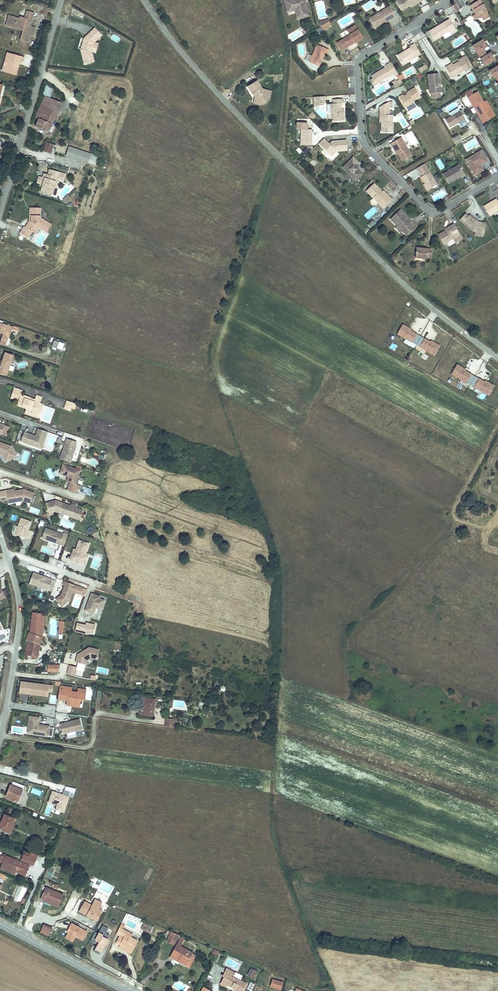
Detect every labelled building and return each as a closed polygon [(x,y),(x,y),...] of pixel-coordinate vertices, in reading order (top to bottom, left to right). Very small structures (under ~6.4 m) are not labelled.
[(309,14),(306,3),(305,4),(304,2),(306,1),(305,0),(288,0),(285,1),(288,13),(295,11),(299,10),(301,16),(309,14)] [(401,11),(417,2),(418,3),(422,1),(422,0),(398,0),(395,2),(401,11)] [(469,5),(472,10),(473,9),(478,18),(479,17),(485,13),(486,13),(479,0),(477,0),(469,5)] [(390,6),(368,20),(374,29),(388,20),(390,21),(397,17),(390,6)] [(7,16),(5,22),(10,24),(9,27),(14,28),(15,26),(23,28),(19,41),(25,42),(27,35),(31,36),(33,30),(29,28),(34,12),(27,10),(24,20),(7,16)] [(72,10),(71,16),(83,19),(85,13),(72,10)] [(310,16),(309,14),(301,16),(299,10),(295,11),(298,19),(310,16)] [(443,25),(428,34),(433,42),(448,34),(449,36),(455,33),(451,26),(445,30),(443,25)] [(350,36),(337,44),(341,52),(362,39),(354,27),(347,31),(350,36)] [(93,43),(93,42),(100,35),(94,28),(83,39),(82,42),(83,42),(82,47),(80,47),(80,50),(83,64),(92,62),(90,53),(90,52),(93,43)] [(484,65),(493,59),(489,53),(486,55),(482,49),(485,47),(481,40),(472,46),(484,65)] [(317,45),(310,64),(320,67),(325,55),(327,56),(329,50),(317,45)] [(410,49),(397,57),(403,66),(420,55),(414,45),(409,48),(410,49)] [(7,52),(1,71),(16,75),(19,62),(23,63),(24,57),(7,52)] [(458,63),(445,71),(450,79),(463,71),(464,73),(472,68),(465,57),(457,62),(458,63)] [(384,69),(372,77),(374,80),(377,86),(393,75),(395,78),(398,76),(390,64),(383,68),(384,69)] [(418,69),(421,73),(428,68),(424,64),(418,69)] [(497,79),(497,66),(489,71),(493,77),(495,76),(497,80),(497,79)] [(314,78),(306,69),(304,71),(311,80),(314,78)] [(437,73),(427,74),(430,94),(442,92),(442,86),(441,87),(439,79),(438,79),(437,73)] [(254,99),(253,102),(262,104),(266,92),(260,90),(255,82),(246,87),(251,96),(252,95),(254,97),(254,99)] [(51,98),(53,88),(46,86),(43,96),(51,98)] [(413,101),(420,97),(414,88),(407,93),(408,94),(406,95),(403,97),(403,96),(399,98),(405,108),(414,103),(413,101)] [(476,91),(467,96),(479,115),(483,112),(488,119),(495,115),(490,108),(488,110),(483,101),(476,91)] [(45,96),(41,105),(56,112),(59,107),(52,104),(53,100),(45,96)] [(326,103),(326,97),(315,98),(315,107),(323,106),(323,103),(326,103)] [(344,100),(333,100),(334,105),(331,106),(331,113),(334,113),(334,123),(345,123),(345,113),(343,113),(343,105),(344,105),(344,100)] [(56,112),(41,105),(34,118),(38,120),(35,127),(47,132),(56,112)] [(420,110),(411,114),(413,120),(422,116),(420,110)] [(461,110),(444,120),(449,128),(464,119),(462,115),(464,114),(461,110)] [(389,111),(379,111),(380,116),(381,116),(382,133),(392,133),(392,116),(389,116),(389,111)] [(483,112),(479,115),(483,122),(488,119),(483,112)] [(309,125),(298,124),(298,131),(303,131),(302,146),(312,147),(313,131),(308,131),(309,125)] [(458,135),(452,139),(454,142),(455,145),(458,143),(462,141),(458,135)] [(399,138),(388,145),(391,149),(393,148),(402,162),(411,157),(399,138)] [(324,139),(319,145),(331,157),(337,152),(347,151),(346,142),(332,143),(330,145),(324,139)] [(46,143),(43,151),(50,154),(53,146),(46,143)] [(86,163),(89,153),(67,146),(64,156),(86,163)] [(299,147),(294,152),(298,157),(303,152),(299,147)] [(483,164),(487,161),(481,150),(477,152),(477,157),(474,158),(470,157),(466,159),(475,175),(483,170),(481,165),(480,163),(482,162),(483,164)] [(353,159),(343,169),(356,182),(363,175),(356,168),(359,165),(353,159)] [(440,159),(436,161),(440,170),(444,168),(440,159)] [(421,177),(420,178),(428,190),(437,185),(429,172),(424,164),(416,169),(421,177)] [(449,183),(461,176),(462,177),(465,175),(459,164),(443,174),(449,183)] [(46,178),(44,184),(41,192),(51,196),(54,188),(56,189),(59,180),(64,182),(66,175),(51,170),(49,175),(48,179),(46,178)] [(41,183),(44,184),(46,178),(48,179),(49,175),(44,173),(41,183)] [(375,184),(367,192),(385,209),(393,200),(389,196),(388,197),(383,192),(375,184)] [(67,203),(71,198),(66,194),(62,199),(67,203)] [(484,206),(489,215),(497,210),(497,199),(497,200),(496,198),(484,206)] [(45,221),(38,217),(39,207),(33,207),(33,210),(28,210),(28,214),(30,214),(30,219),(29,220),(28,220),(24,226),(23,225),(18,232),(26,237),(30,230),(29,230),(33,223),(37,226),(41,229),(45,221)] [(365,215),(369,219),(377,211),(372,207),(365,215)] [(400,210),(390,220),(397,227),(401,231),(405,234),(407,232),(409,233),(416,225),(400,210)] [(465,213),(459,220),(473,231),(484,232),(485,225),(477,224),(478,221),(469,215),(468,216),(465,213)] [(371,229),(376,223),(371,220),(367,226),(371,229)] [(33,233),(37,226),(33,223),(29,230),(30,230),(33,233)] [(452,227),(438,235),(444,244),(461,234),(455,223),(451,226),(452,227)] [(432,257),(432,248),(424,248),(424,249),(421,248),(417,247),(416,257),(428,258),(428,257),(432,257)] [(421,336),(412,331),(409,330),(410,328),(402,324),(397,334),(416,345),(421,336)] [(434,355),(440,346),(433,342),(433,343),(430,342),(421,336),(416,345),(434,355)] [(53,341),(52,349),(63,350),(64,342),(53,341)] [(6,376),(14,355),(5,352),(2,361),(0,366),(0,373),(6,376)] [(470,384),(475,376),(466,371),(463,369),(464,368),(457,364),(451,374),(470,384)] [(485,382),(475,376),(470,384),(489,395),(494,386),(489,382),(488,383),(485,382)] [(15,387),(13,393),(15,394),(13,398),(19,400),(17,405),(27,408),(26,411),(31,413),(32,411),(36,413),(40,402),(35,401),(36,400),(31,398),(30,399),(28,398),(29,396),(24,394),(23,396),(20,395),(22,390),(15,387)] [(67,401),(64,410),(70,411),(73,403),(67,401)] [(42,403),(40,402),(36,413),(34,416),(37,418),(42,403)] [(43,450),(49,433),(40,429),(37,437),(26,432),(22,442),(43,450)] [(71,462),(77,442),(67,438),(60,458),(71,462)] [(13,447),(0,442),(0,453),(2,454),(4,453),(5,455),(8,462),(14,459),(16,453),(13,447)] [(77,486),(82,472),(64,465),(63,470),(66,471),(64,476),(69,478),(68,482),(71,484),(70,488),(78,491),(80,486),(77,486)] [(50,468),(45,471),(49,480),(54,477),(50,468)] [(90,495),(92,489),(82,485),(80,492),(90,495)] [(36,493),(26,489),(25,490),(22,491),(22,489),(17,490),(16,488),(0,491),(0,493),(1,500),(9,498),(13,498),(14,502),(25,500),(32,503),(36,493)] [(71,506),(56,500),(46,502),(49,513),(55,511),(81,520),(84,511),(78,508),(71,506)] [(28,539),(30,531),(26,530),(29,521),(19,518),(13,534),(28,539)] [(61,519),(60,525),(73,529),(75,523),(61,519)] [(62,546),(67,534),(62,532),(61,534),(44,528),(40,538),(62,546)] [(85,553),(88,543),(78,539),(74,549),(72,555),(70,555),(68,559),(81,563),(85,553)] [(56,566),(58,559),(52,557),(50,564),(56,566)] [(47,590),(50,579),(31,572),(27,583),(35,586),(47,590)] [(85,596),(87,589),(63,581),(62,585),(64,585),(60,594),(61,594),(61,596),(59,595),(55,599),(59,603),(62,600),(64,603),(69,599),(72,592),(85,596)] [(71,606),(79,608),(83,596),(76,593),(71,606)] [(100,608),(103,599),(98,598),(99,596),(90,593),(84,610),(93,613),(95,606),(100,608)] [(41,644),(42,637),(43,613),(30,612),(29,634),(28,633),(27,640),(29,641),(25,658),(28,659),(29,655),(30,655),(30,656),(37,658),(40,643),(41,644)] [(77,623),(75,631),(88,634),(88,631),(94,632),(96,624),(87,622),(86,625),(77,623)] [(96,660),(98,650),(88,648),(77,655),(75,663),(84,665),(85,661),(90,658),(96,660)] [(57,672),(58,667),(47,665),(46,672),(57,674),(57,672)] [(74,677),(76,668),(68,666),(66,675),(74,677)] [(46,692),(46,687),(29,684),(28,695),(45,697),(46,692)] [(77,706),(78,699),(82,699),(83,690),(76,689),(76,693),(69,692),(70,689),(58,687),(56,699),(66,700),(65,704),(77,706)] [(144,699),(143,707),(145,708),(145,715),(153,716),(155,700),(144,699)] [(47,737),(48,728),(37,727),(37,725),(38,718),(28,717),(27,728),(29,728),(28,734),(47,737)] [(167,719),(166,727),(174,728),(174,720),(167,719)] [(81,730),(78,720),(59,725),(61,735),(81,730)] [(10,785),(5,796),(15,801),(21,790),(10,785)] [(60,811),(64,812),(68,796),(72,797),(74,792),(64,789),(63,793),(52,790),(46,810),(59,813),(60,811)] [(0,828),(0,829),(10,833),(16,819),(5,814),(0,828)] [(0,866),(0,867),(14,873),(17,868),(27,872),(28,866),(4,856),(0,866)] [(0,867),(0,870),(13,876),(14,873),(0,867)] [(19,885),(13,898),(20,901),(26,888),(19,885)] [(43,900),(58,906),(62,895),(45,888),(40,898),(43,900)] [(42,902),(43,903),(57,908),(58,906),(43,900),(42,902)] [(145,922),(141,928),(149,934),(153,927),(145,922)] [(48,938),(51,931),(42,928),(40,935),(48,938)] [(118,928),(115,934),(121,938),(118,944),(126,948),(126,949),(129,951),(135,940),(123,934),(124,931),(118,928)] [(165,940),(175,945),(179,935),(170,930),(165,940)] [(176,950),(172,958),(175,959),(177,958),(185,963),(190,952),(179,946),(180,943),(176,941),(173,948),(176,950)] [(252,978),(256,970),(251,967),(247,975),(252,978)] [(224,972),(221,977),(224,978),(220,984),(225,987),(227,985),(233,988),(233,990),(235,990),(243,990),(247,984),(232,976),(224,972)] [(281,990),(283,983),(274,980),(272,987),(281,990)]
